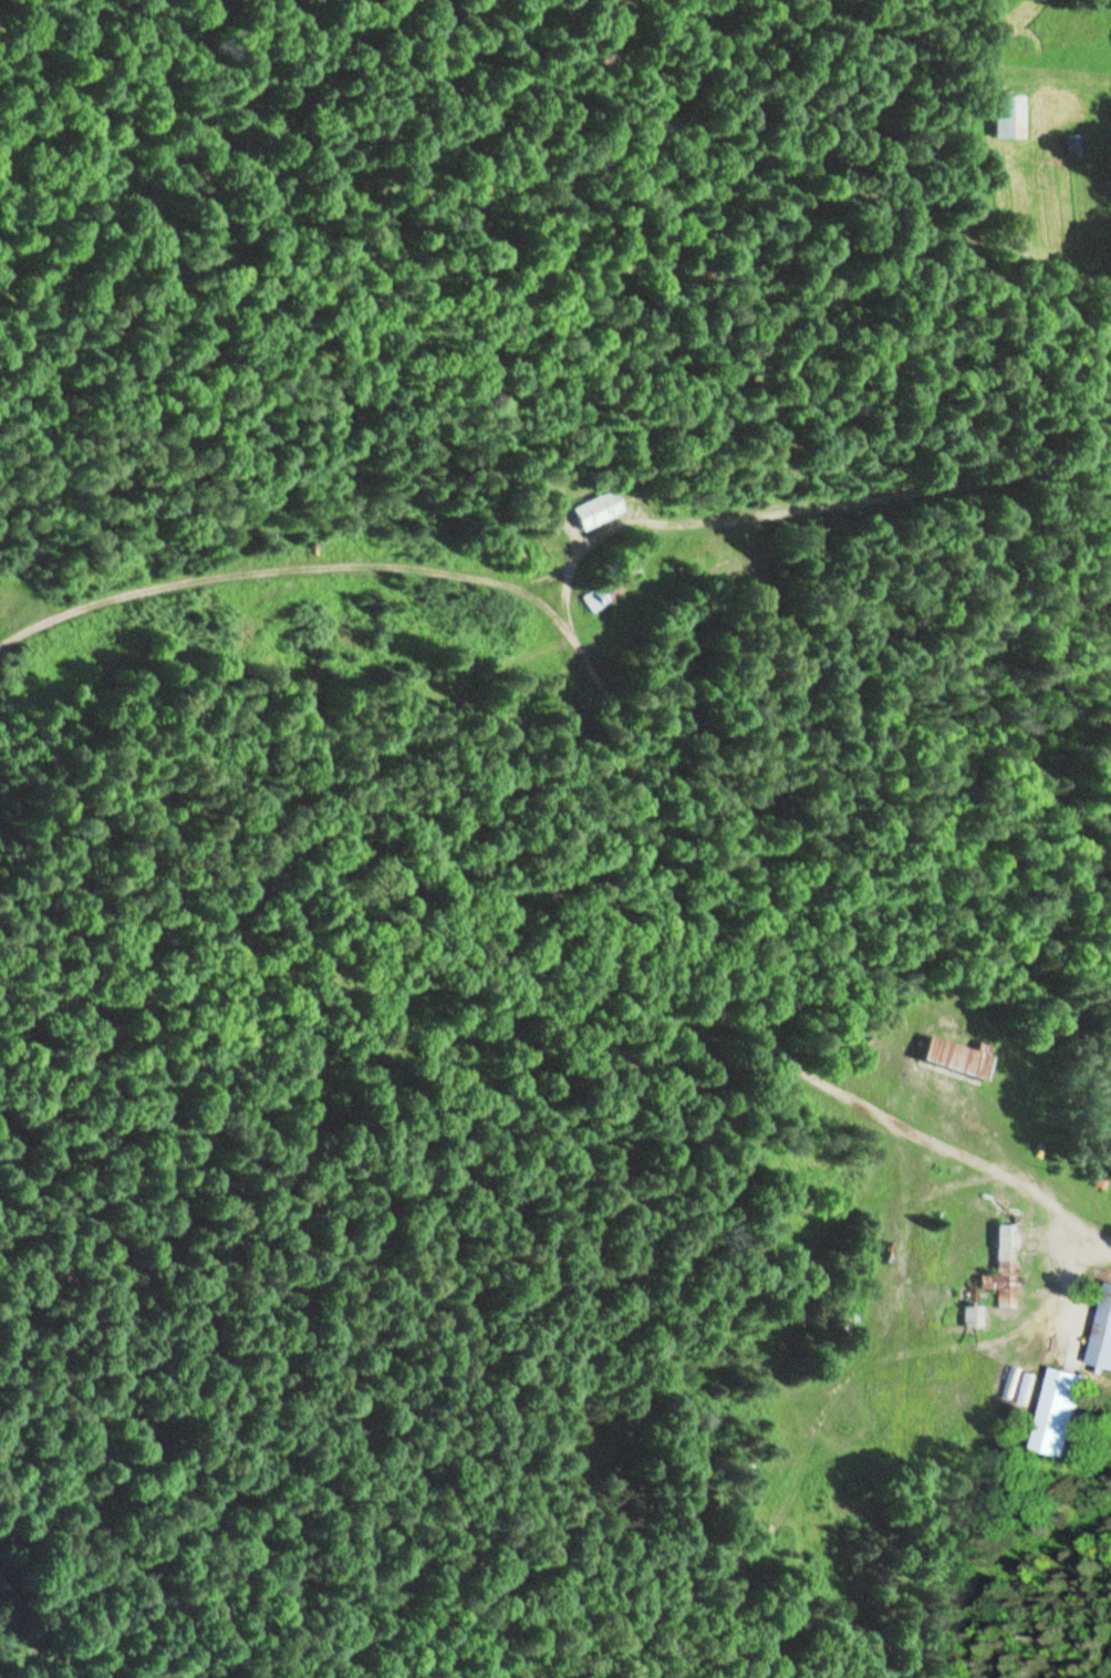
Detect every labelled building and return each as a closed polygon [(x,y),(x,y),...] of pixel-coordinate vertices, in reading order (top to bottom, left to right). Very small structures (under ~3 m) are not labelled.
[(992,137),(1021,137),(1021,94),(992,94),(992,137)] [(1065,157),(1085,154),(1082,132),(1062,135),(1065,157)] [(570,507),(580,530),(620,511),(610,489),(570,507)] [(582,598),(593,612),(641,574),(629,560),(582,598)] [(982,1080),(993,1045),(977,1041),(975,1049),(926,1035),(918,1062),(982,1080)] [(1038,1224),(995,1224),(996,1308),(1014,1308),(1014,1253),(1038,1253),(1038,1224)] [(1108,1282),(1089,1363),(1110,1368),(1110,1282),(1108,1282)] [(980,1326),(980,1307),(962,1307),(962,1326),(980,1326)] [(1086,1375),(1051,1366),(1032,1449),(1067,1457),(1086,1375)]
